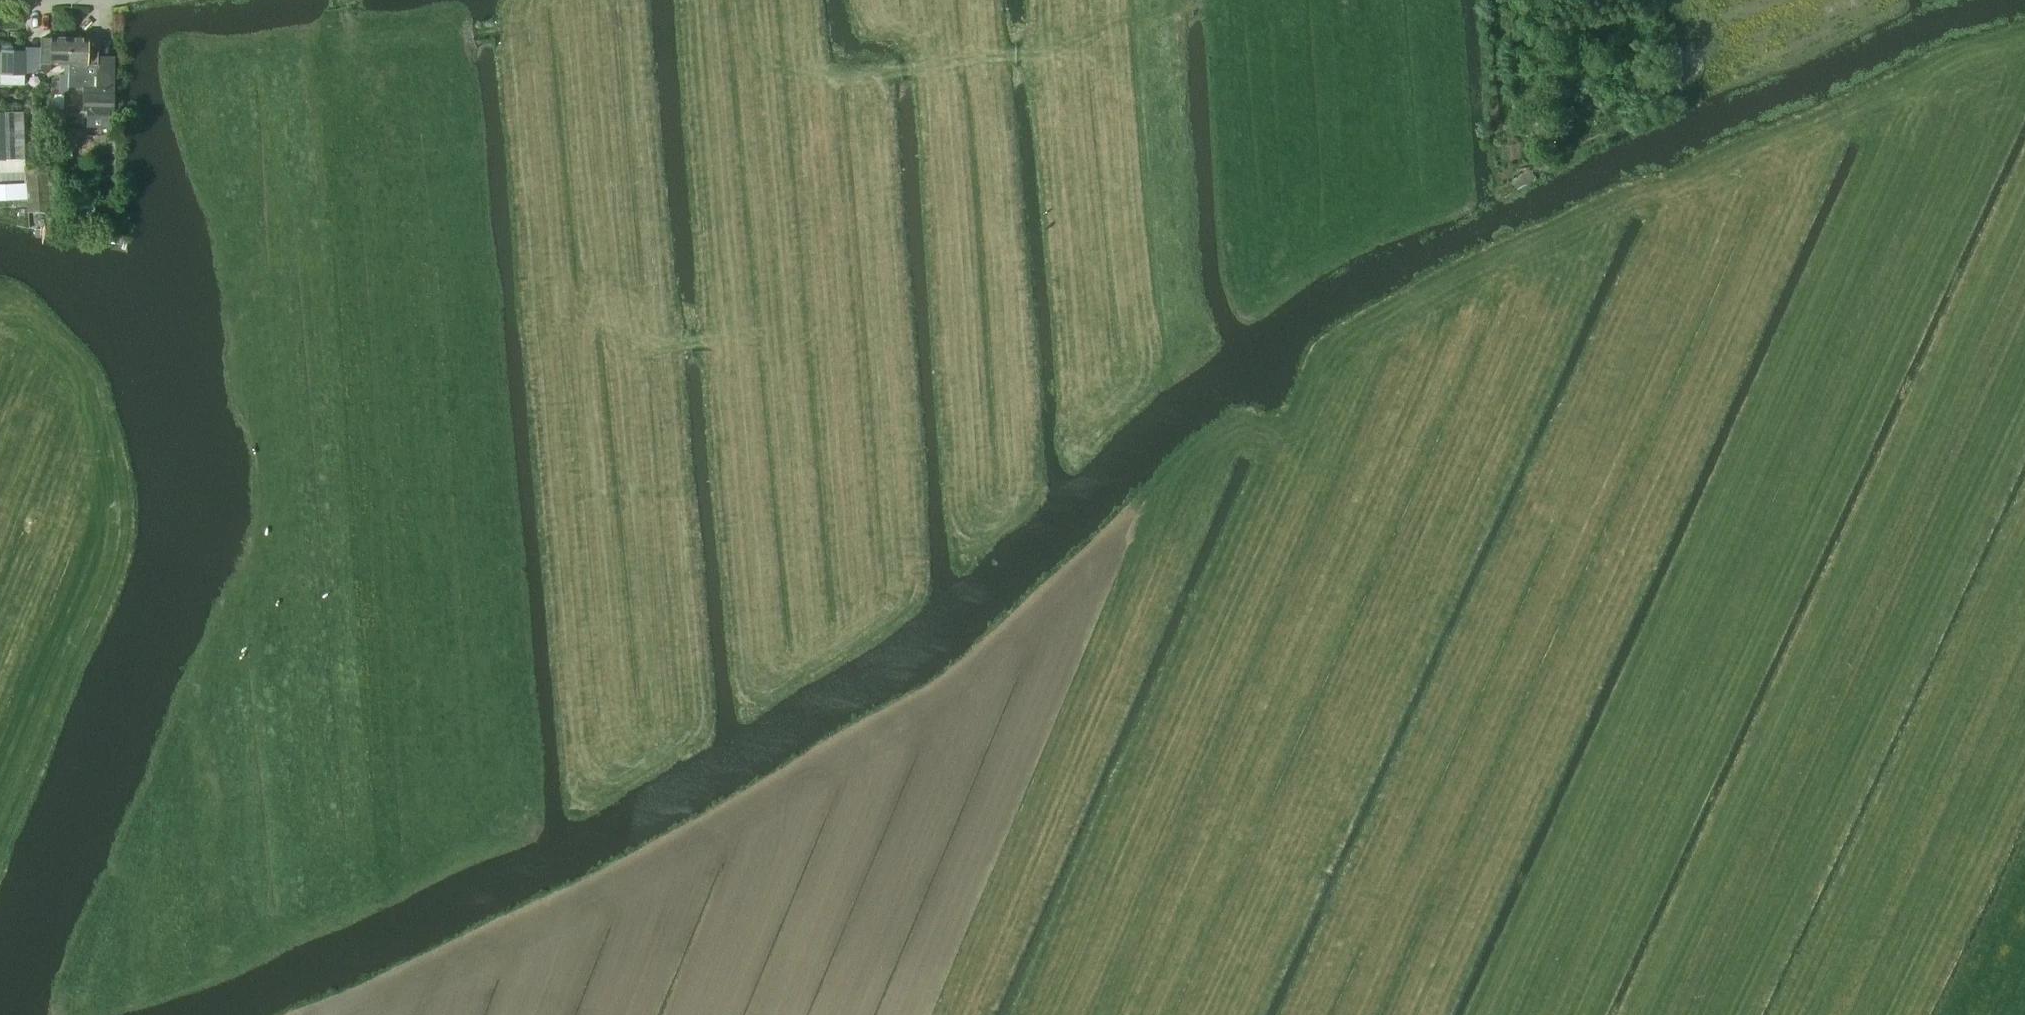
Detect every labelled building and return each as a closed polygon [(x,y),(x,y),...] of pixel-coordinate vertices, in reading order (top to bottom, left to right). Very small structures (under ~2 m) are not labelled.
[(68,86),(69,38),(51,37),(51,39),(41,39),(40,69),(41,71),(42,72),(44,73),(45,73),(48,73),(49,72),(51,70),(51,67),(51,62),(63,62),(63,72),(68,72),(68,74),(59,74),(58,93),(67,93),(68,86)] [(87,38),(69,38),(68,86),(85,87),(85,107),(87,107),(86,118),(108,118),(108,107),(111,107),(112,57),(97,57),(97,40),(87,39),(87,38)] [(24,74),(22,74),(23,52),(0,51),(0,52),(0,84),(24,85),(24,74)] [(0,112),(0,181),(25,180),(25,166),(23,111),(0,112)] [(0,183),(0,199),(26,198),(25,182),(0,183)]
